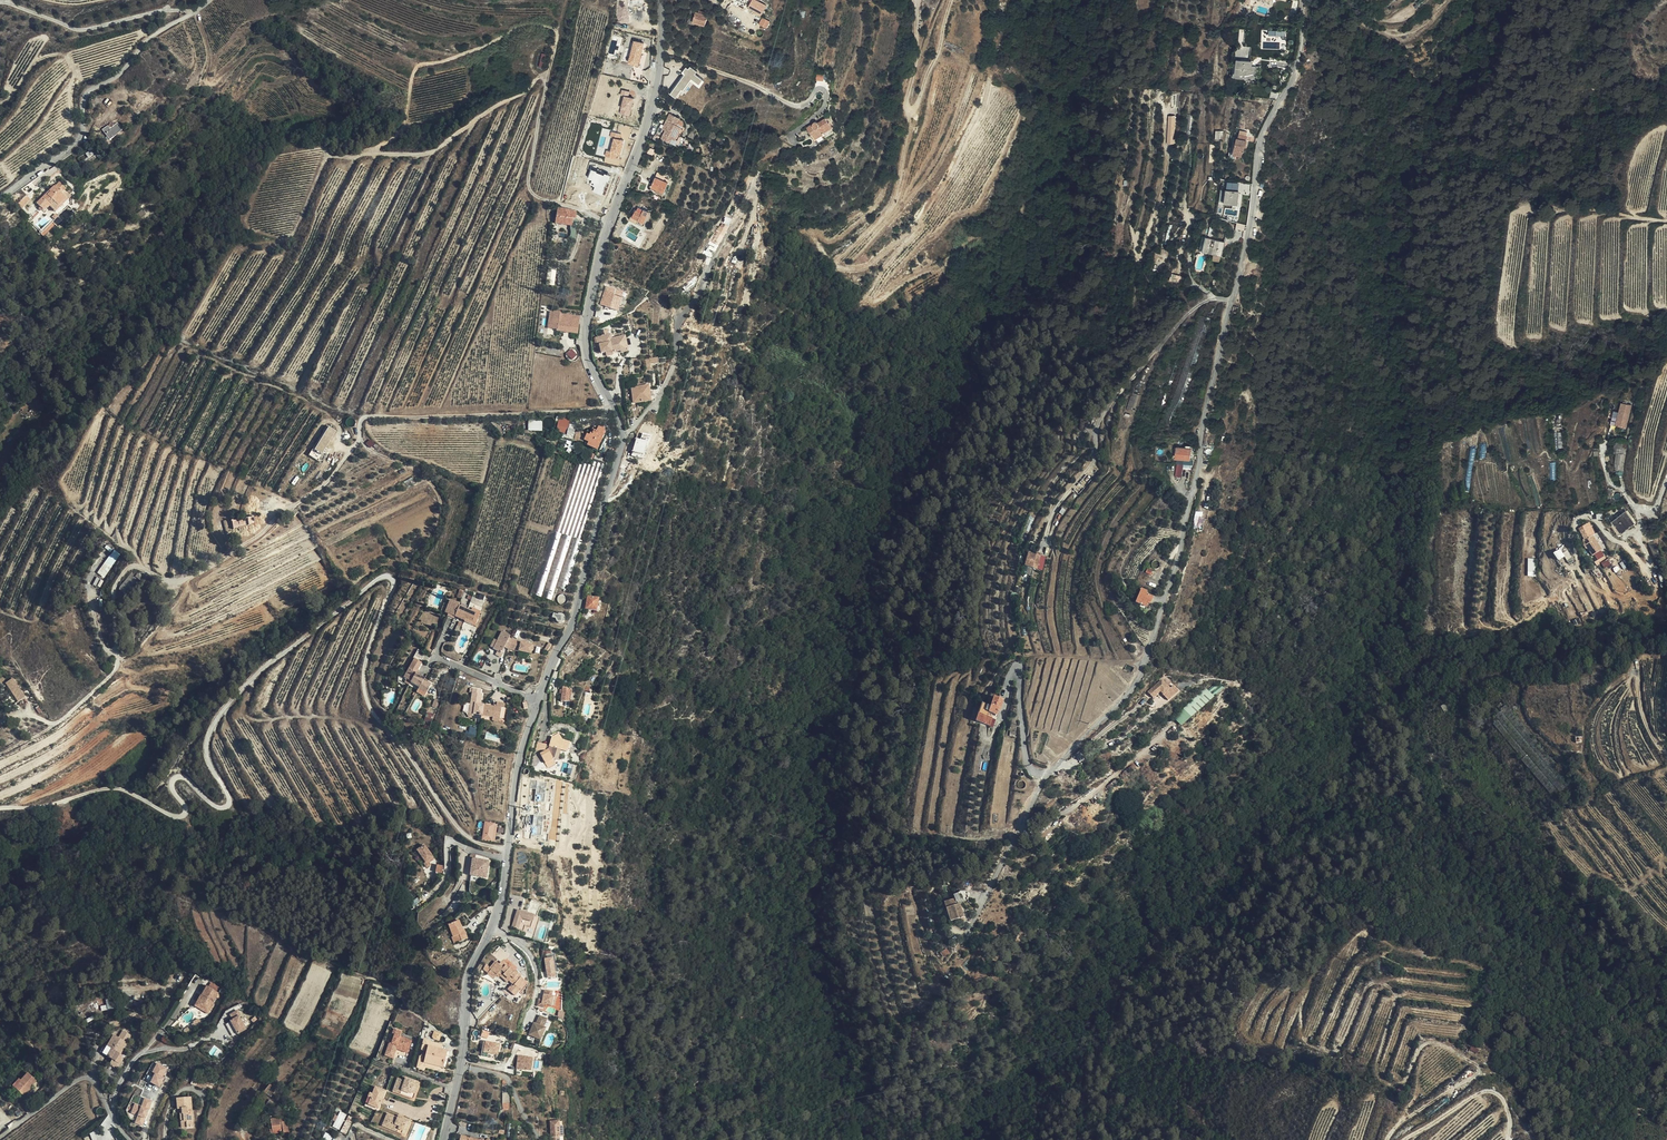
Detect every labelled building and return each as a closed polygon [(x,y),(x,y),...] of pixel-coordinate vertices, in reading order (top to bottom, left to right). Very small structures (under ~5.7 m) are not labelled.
[(766,5),(757,1),(757,0),(749,0),(748,0),(751,2),(748,7),(751,9),(753,10),(753,11),(762,15),(766,5)] [(692,21),(706,24),(708,16),(704,15),(699,13),(694,12),(692,21)] [(763,17),(760,23),(768,27),(771,21),(763,17)] [(692,21),(689,20),(687,25),(705,29),(705,27),(692,23),(692,21)] [(1255,76),(1256,66),(1252,65),(1252,63),(1241,62),(1241,60),(1236,60),(1235,75),(1255,76)] [(685,74),(671,92),(677,96),(681,91),(684,93),(693,81),(701,87),(706,80),(697,73),(698,71),(692,66),(690,69),(687,67),(683,72),(685,74)] [(1270,99),(1272,91),(1258,88),(1256,93),(1258,93),(1257,96),(1270,99)] [(675,145),(683,129),(677,126),(681,118),(671,113),(665,125),(668,126),(666,130),(662,139),(675,145)] [(825,131),(833,125),(830,120),(829,121),(826,117),(818,121),(817,121),(816,120),(815,121),(814,121),(814,122),(813,122),(813,123),(807,127),(811,134),(813,133),(816,138),(826,132),(825,131)] [(677,126),(683,129),(687,121),(681,118),(677,126)] [(119,130),(121,131),(121,130),(117,124),(109,129),(107,127),(103,130),(106,135),(119,130)] [(110,139),(121,131),(119,130),(106,135),(110,139)] [(1244,150),(1248,131),(1239,130),(1238,138),(1236,138),(1234,149),(1242,151),(1244,150)] [(608,150),(606,155),(616,158),(618,153),(622,154),(625,139),(621,138),(623,133),(613,131),(611,136),(615,137),(612,151),(608,150)] [(664,195),(669,182),(656,177),(652,187),(661,191),(660,193),(664,195)] [(66,198),(55,186),(38,202),(45,210),(52,204),(56,207),(66,198)] [(20,200),(27,194),(22,188),(16,193),(20,200)] [(1235,203),(1237,190),(1224,188),(1222,201),(1235,203)] [(575,220),(576,212),(558,210),(556,224),(572,226),(573,220),(575,220)] [(642,227),(650,212),(644,210),(642,213),(636,210),(633,217),(631,216),(629,220),(642,227)] [(716,235),(724,238),(729,225),(721,222),(716,235)] [(1202,251),(1214,254),(1221,255),(1224,241),(1205,236),(1202,251)] [(1170,279),(1182,282),(1183,276),(1172,273),(1170,279)] [(552,289),(554,279),(546,278),(545,288),(552,289)] [(625,291),(607,285),(601,304),(618,310),(625,291)] [(577,333),(579,316),(553,313),(551,329),(555,329),(555,331),(577,333)] [(601,354),(605,353),(605,351),(614,350),(624,348),(623,343),(629,342),(628,336),(617,338),(617,341),(610,342),(609,336),(597,338),(601,354)] [(573,360),(578,354),(572,348),(567,353),(573,360)] [(629,359),(632,379),(644,377),(642,359),(629,359)] [(644,377),(632,379),(633,389),(632,389),(634,403),(651,400),(649,386),(645,387),(644,377)] [(1626,439),(1633,415),(1622,412),(1616,436),(1626,439)] [(572,441),(575,426),(568,424),(569,419),(559,419),(557,433),(566,435),(565,439),(572,441)] [(327,425),(310,456),(319,461),(336,430),(327,425)] [(596,451),(603,435),(602,434),(603,430),(598,428),(596,430),(592,429),(589,436),(586,435),(584,440),(588,442),(587,446),(596,451)] [(375,445),(370,440),(366,444),(371,449),(375,445)] [(1195,459),(1196,447),(1185,445),(1185,448),(1177,447),(1176,457),(1195,459)] [(1635,522),(1627,510),(1615,518),(1622,530),(1635,522)] [(1197,512),(1195,522),(1200,523),(1199,527),(1203,528),(1205,513),(1197,512)] [(253,516),(232,521),(233,528),(255,523),(253,516)] [(1603,548),(1594,534),(1584,540),(1593,555),(1603,548)] [(1654,543),(1650,544),(1654,556),(1658,554),(1654,543)] [(1558,562),(1565,557),(1560,550),(1553,554),(1558,562)] [(410,560),(414,555),(411,551),(406,556),(410,560)] [(1028,552),(1024,566),(1028,567),(1026,574),(1032,575),(1034,568),(1043,571),(1047,557),(1028,552)] [(1597,565),(1607,559),(1605,556),(1595,562),(1597,565)] [(105,575),(113,564),(107,559),(99,570),(105,575)] [(1536,576),(1536,559),(1528,559),(1528,576),(1536,576)] [(1601,563),(1604,569),(1611,565),(1608,559),(1601,563)] [(127,593),(141,577),(133,570),(119,587),(127,593)] [(562,577),(558,586),(565,589),(569,580),(562,577)] [(1139,587),(1128,582),(1126,586),(1137,592),(1139,587)] [(1151,603),(1153,597),(1151,596),(1152,594),(1141,589),(1135,602),(1146,607),(1149,602),(1151,603)] [(597,610),(599,598),(588,596),(586,608),(597,610)] [(451,599),(449,605),(446,613),(449,614),(455,616),(465,621),(466,618),(474,621),(477,613),(460,606),(461,603),(451,599)] [(455,616),(449,614),(447,620),(453,622),(455,616)] [(511,649),(514,638),(510,637),(511,635),(504,632),(499,641),(496,649),(495,650),(503,654),(506,647),(511,649)] [(519,640),(514,638),(511,649),(515,650),(519,640)] [(496,649),(499,641),(494,639),(490,647),(496,649)] [(529,643),(519,640),(515,650),(521,652),(521,651),(523,646),(528,647),(529,644),(529,643)] [(535,647),(529,644),(528,647),(523,646),(521,651),(533,655),(535,647)] [(417,673),(423,663),(415,659),(404,678),(421,687),(417,693),(424,697),(432,683),(427,681),(428,679),(417,673)] [(1161,678),(1162,679),(1167,686),(1171,683),(1164,675),(1161,678)] [(15,677),(6,682),(17,702),(26,697),(15,677)] [(1167,686),(1162,679),(1158,682),(1160,684),(1157,686),(1155,685),(1148,691),(1153,697),(1161,691),(1165,695),(1167,693),(1172,698),(1180,692),(1174,685),(1170,689),(1167,686)] [(1225,689),(1222,683),(1213,687),(1214,689),(1212,690),(1213,694),(1225,689)] [(570,701),(571,688),(562,688),(562,696),(566,696),(566,701),(570,701)] [(1181,724),(1215,697),(1208,688),(1174,715),(1181,724)] [(505,707),(508,707),(508,703),(499,702),(499,706),(483,706),(483,697),(481,697),(481,693),(472,693),(472,706),(476,706),(476,716),(476,720),(485,720),(485,716),(496,717),(496,720),(504,721),(504,717),(505,707)] [(975,721),(989,727),(991,720),(987,718),(989,713),(996,715),(998,710),(1000,710),(1003,701),(994,697),(991,707),(982,704),(975,721)] [(428,712),(425,720),(431,723),(434,714),(428,712)] [(472,726),(469,732),(473,733),(473,734),(475,735),(478,729),(472,726)] [(566,750),(569,741),(562,739),(558,732),(551,736),(548,748),(540,752),(547,766),(555,763),(553,759),(556,748),(566,750)] [(988,782),(989,766),(979,765),(977,780),(988,782)] [(495,823),(486,822),(483,839),(493,840),(495,823)] [(536,840),(537,831),(527,830),(525,843),(532,844),(533,840),(536,840)] [(419,849),(426,861),(427,862),(434,857),(427,845),(419,849)] [(427,862),(426,861),(425,862),(429,867),(432,865),(430,861),(435,858),(434,857),(427,862)] [(488,878),(490,861),(473,859),(471,875),(488,878)] [(968,900),(965,890),(953,894),(956,903),(968,900)] [(956,903),(954,898),(943,902),(950,921),(965,916),(960,902),(956,903)] [(514,931),(520,933),(524,923),(535,927),(537,920),(520,914),(514,931)] [(450,926),(452,932),(455,939),(457,939),(459,944),(469,941),(465,931),(463,931),(459,922),(450,926)] [(524,923),(520,933),(526,935),(528,929),(533,931),(535,927),(524,923)] [(921,926),(925,941),(926,946),(931,945),(939,942),(936,928),(932,929),(931,924),(921,926)] [(455,939),(452,932),(450,933),(455,946),(459,944),(457,939),(455,939)] [(926,946),(925,941),(922,942),(924,951),(932,949),(931,945),(926,946)] [(510,961),(507,964),(514,970),(517,967),(510,961)] [(550,983),(554,982),(558,982),(558,978),(557,963),(548,964),(550,983)] [(493,971),(494,971),(503,973),(515,976),(511,972),(510,973),(503,966),(500,968),(499,967),(497,966),(493,971)] [(524,982),(519,977),(516,977),(515,976),(503,973),(494,971),(494,972),(491,974),(491,975),(489,980),(493,984),(497,980),(500,983),(502,982),(508,988),(510,985),(513,989),(509,993),(510,994),(516,1000),(528,989),(523,983),(524,982)] [(218,994),(207,989),(202,997),(197,1005),(210,1013),(215,1004),(213,1003),(218,994)] [(510,994),(509,994),(506,998),(512,1004),(516,1000),(510,994)] [(116,1007),(112,995),(105,997),(109,1009),(116,1007)] [(545,995),(543,1004),(542,1008),(546,1009),(552,1011),(554,1002),(552,1001),(553,997),(545,995)] [(542,1008),(543,1004),(539,1003),(537,1011),(545,1013),(546,1009),(542,1008)] [(210,1013),(197,1005),(195,1008),(208,1015),(210,1013)] [(239,1011),(232,1014),(234,1020),(232,1021),(238,1033),(246,1029),(240,1017),(242,1016),(239,1011)] [(533,1028),(527,1039),(533,1042),(538,1045),(544,1034),(542,1032),(546,1024),(538,1020),(534,1028),(533,1028)] [(390,1031),(387,1038),(390,1039),(387,1046),(385,1045),(381,1056),(387,1057),(388,1056),(391,1056),(392,1052),(405,1056),(409,1044),(396,1040),(398,1033),(390,1031)] [(118,1055),(125,1044),(112,1036),(101,1055),(114,1063),(115,1063),(116,1063),(117,1062),(118,1062),(118,1061),(119,1061),(119,1060),(119,1059),(120,1058),(119,1058),(119,1057),(119,1056),(118,1055)] [(447,1051),(442,1049),(429,1046),(430,1042),(431,1040),(425,1039),(422,1050),(427,1051),(425,1057),(420,1055),(417,1067),(423,1069),(424,1066),(425,1063),(438,1066),(443,1067),(447,1051)] [(494,1054),(496,1044),(485,1042),(484,1052),(494,1054)] [(527,1057),(516,1056),(515,1068),(530,1070),(531,1060),(526,1059),(527,1057)] [(534,1070),(542,1071),(543,1060),(535,1059),(534,1070)] [(156,1074),(163,1077),(168,1068),(158,1063),(153,1072),(156,1074)] [(27,1092),(30,1088),(36,1081),(27,1073),(21,1080),(14,1088),(23,1096),(27,1092)] [(156,1074),(152,1083),(160,1087),(165,1078),(163,1077),(156,1074)] [(195,1074),(192,1083),(211,1090),(215,1081),(195,1074)] [(392,1096),(405,1100),(407,1097),(415,1099),(417,1093),(422,1095),(425,1088),(398,1078),(392,1096)] [(14,1088),(21,1080),(19,1079),(13,1086),(14,1088)] [(278,1090),(271,1084),(265,1091),(271,1097),(278,1090)] [(381,1092),(371,1088),(365,1105),(375,1109),(381,1092)] [(407,1097),(405,1100),(419,1105),(422,1095),(417,1093),(415,1099),(407,1097)] [(178,1108),(180,1108),(182,1108),(183,1112),(181,1113),(182,1123),(186,1123),(187,1127),(194,1126),(192,1097),(177,1098),(178,1108)] [(143,1126),(153,1101),(145,1098),(142,1106),(135,1104),(132,1113),(138,1116),(136,1123),(143,1126)] [(295,1114),(297,1109),(286,1104),(284,1109),(295,1114)] [(338,1113),(342,1114),(343,1112),(336,1110),(326,1131),(336,1135),(337,1132),(330,1129),(338,1113)] [(345,1116),(342,1114),(338,1113),(330,1129),(337,1132),(345,1116)] [(270,1119),(272,1129),(273,1133),(281,1132),(281,1130),(282,1130),(284,1134),(289,1133),(287,1126),(285,1117),(270,1119)] [(554,1119),(565,1133),(564,1123),(559,1124),(559,1118),(554,1119)] [(402,1133),(406,1122),(401,1121),(400,1124),(395,1122),(385,1119),(383,1124),(386,1125),(383,1131),(396,1135),(398,1132),(402,1133)] [(565,1133),(554,1119),(551,1119),(554,1139),(561,1139),(561,1134),(565,1134),(565,1133)] [(410,1124),(406,1122),(402,1133),(398,1132),(396,1135),(404,1138),(410,1124)] [(350,1125),(345,1123),(340,1134),(345,1136),(350,1125)]
